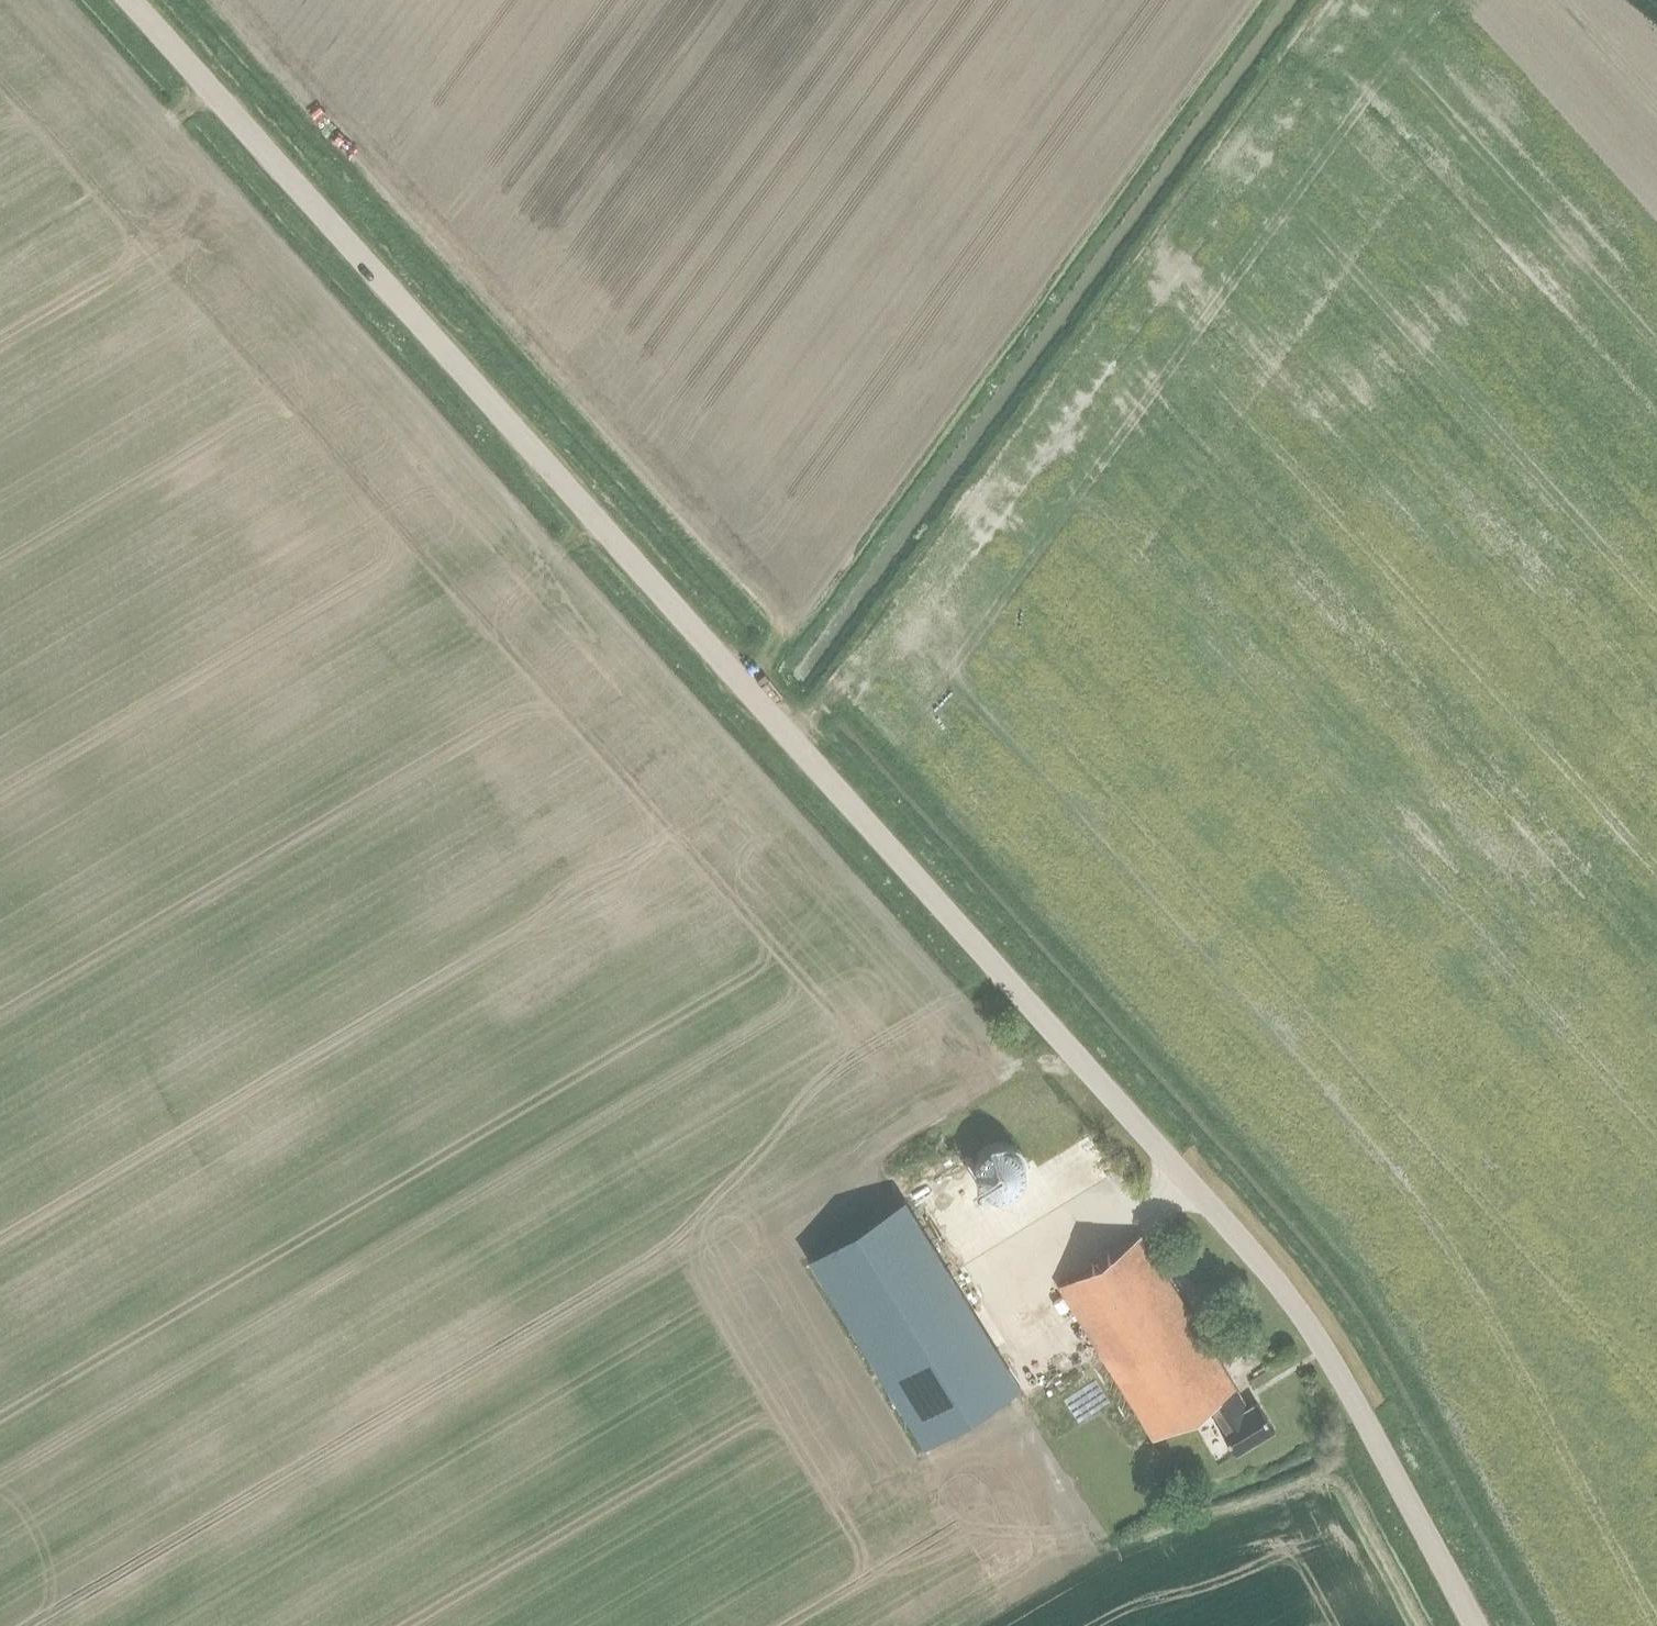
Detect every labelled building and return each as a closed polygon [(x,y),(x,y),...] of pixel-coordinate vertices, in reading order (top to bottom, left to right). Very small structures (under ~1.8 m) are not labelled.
[(997,1131),(959,1165),(992,1202),(1030,1169),(997,1131)] [(903,1197),(807,1256),(923,1444),(1013,1389),(1019,1385),(942,1260),(903,1197)] [(1238,1452),(1275,1429),(1259,1403),(1246,1409),(1234,1389),(1237,1387),(1142,1235),(1061,1286),(1156,1438),(1211,1403),(1223,1422),(1220,1424),(1238,1452)]
